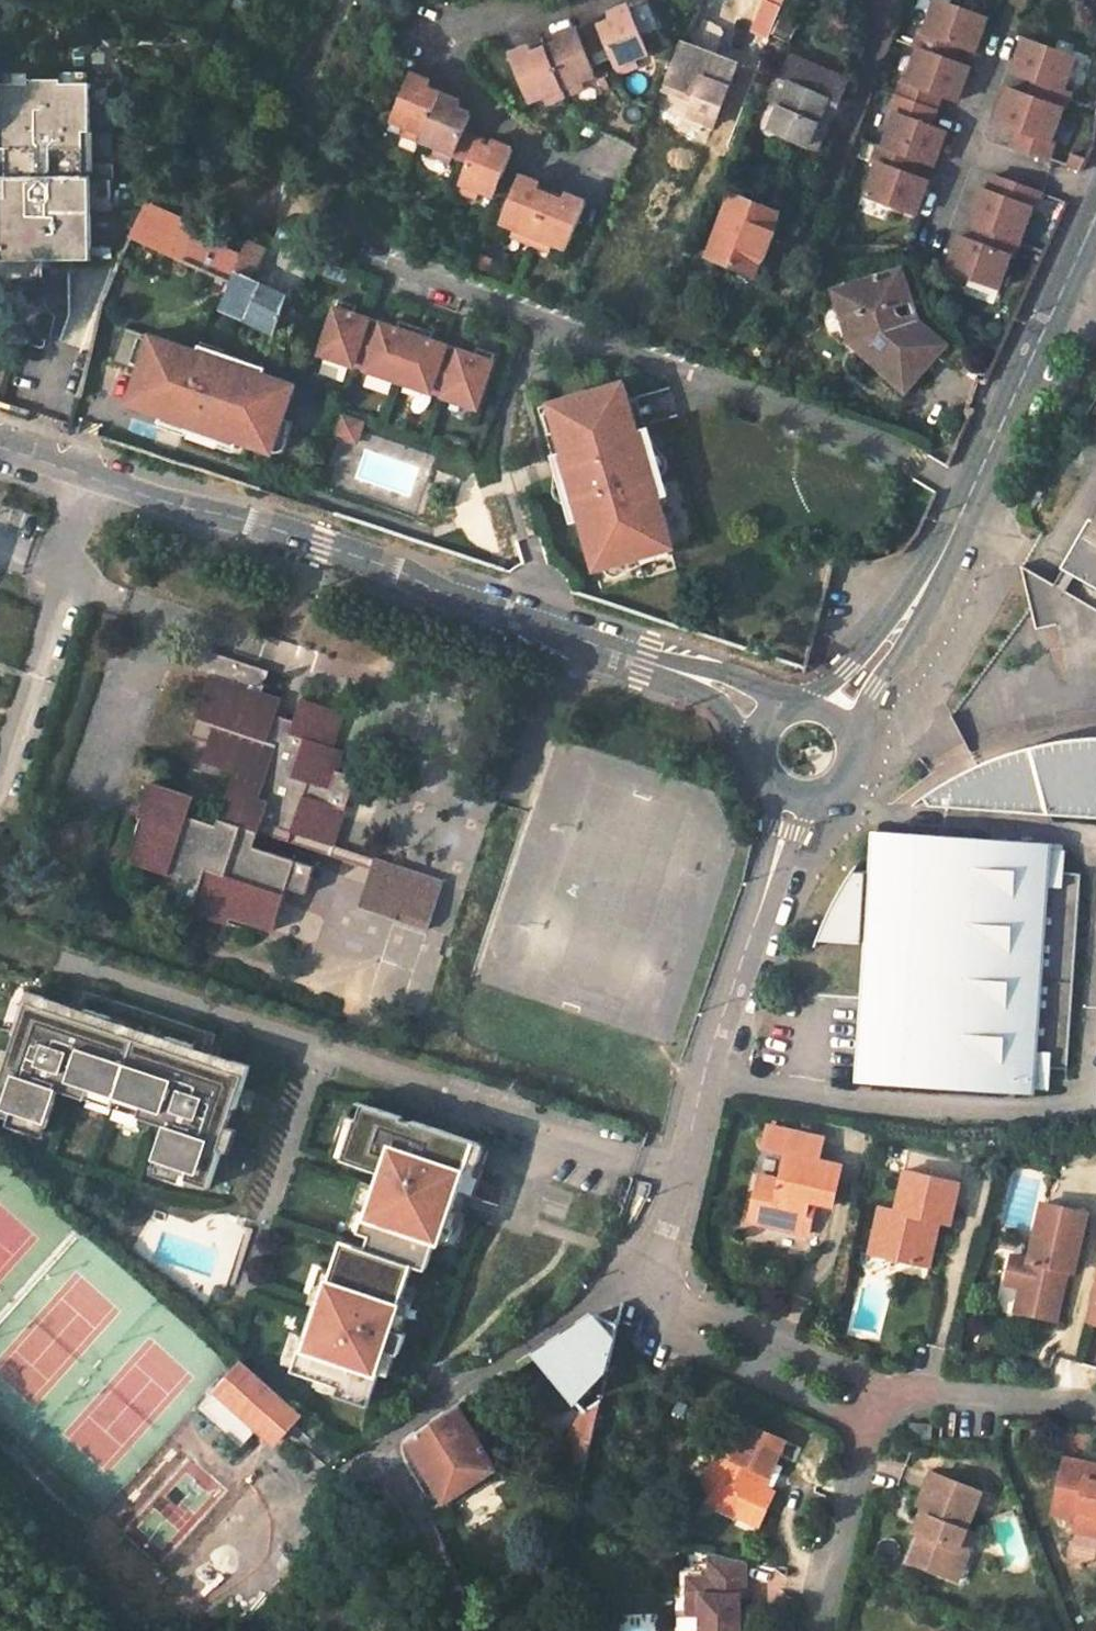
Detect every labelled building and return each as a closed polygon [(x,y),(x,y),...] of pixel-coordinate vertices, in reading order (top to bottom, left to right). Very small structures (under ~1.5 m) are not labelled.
[(631,4),(642,32),(660,25),(649,0),(640,0),(631,4)] [(694,3),(714,12),(718,0),(695,0),(694,3)] [(769,39),(785,0),(766,0),(753,32),(769,39)] [(918,48),(954,61),(959,46),(975,52),(987,19),(936,0),(935,0),(923,32),(920,31),(914,46),(918,48)] [(611,20),(598,25),(606,44),(618,72),(639,63),(636,56),(650,50),(642,32),(631,4),(608,13),(611,20)] [(710,124),(746,38),(690,12),(662,79),(693,93),(685,114),(710,124)] [(598,25),(578,34),(586,53),(606,44),(598,25)] [(594,72),(586,53),(578,34),(575,26),(555,34),(557,42),(545,46),(564,94),(584,86),(581,77),(594,72)] [(1065,90),(1077,56),(1025,38),(1013,71),(1034,79),(1028,94),(1007,87),(996,119),(1016,127),(1010,143),(1050,158),(1056,141),(1053,140),(1064,108),(1066,109),(1072,92),(1065,90)] [(541,94),(544,102),(564,94),(545,46),(532,51),(528,44),(508,53),(528,99),(541,94)] [(958,100),(970,67),(954,61),(918,48),(906,81),(902,80),(897,96),(936,109),(942,94),(958,100)] [(786,84),(767,128),(806,145),(824,99),(836,104),(846,79),(788,54),(777,79),(786,84)] [(407,70),(395,99),(387,117),(400,122),(396,130),(416,139),(436,91),(424,85),(427,78),(407,70)] [(0,78),(0,88),(24,88),(24,84),(25,78),(0,78)] [(60,84),(60,88),(86,88),(86,79),(60,78),(60,84)] [(88,265),(90,187),(80,187),(80,137),(87,137),(86,88),(60,88),(60,84),(24,84),(24,88),(0,88),(0,154),(3,154),(3,182),(0,182),(0,265),(88,265)] [(445,161),(447,156),(457,134),(466,111),(454,106),(457,99),(436,91),(416,139),(428,145),(424,152),(445,161)] [(931,125),(936,109),(897,96),(891,113),(894,114),(883,147),(918,159),(935,165),(947,131),(931,125)] [(464,163),(474,140),(457,134),(447,156),(464,163)] [(87,137),(80,137),(80,187),(90,187),(90,137),(87,137)] [(488,138),(484,144),(474,140),(464,163),(453,188),(474,197),(478,188),(488,193),(507,147),(488,138)] [(918,159),(883,147),(879,146),(873,163),(877,164),(866,196),(917,214),(929,180),(913,175),(918,159)] [(1084,174),(1087,163),(1071,159),(1068,170),(1084,174)] [(968,221),(975,223),(1019,240),(1032,204),(1035,205),(1041,189),(993,173),(987,190),(980,187),(968,221)] [(535,184),(514,175),(510,183),(509,182),(493,220),(506,225),(502,234),(523,243),(543,195),(532,191),(535,184)] [(727,192),(701,256),(747,274),(773,211),(727,192)] [(556,200),(543,195),(523,243),(543,252),(546,243),(560,248),(579,202),(559,193),(556,200)] [(194,232),(141,207),(127,240),(178,262),(188,239),(191,240),(194,232)] [(999,287),(1010,254),(1014,255),(1019,240),(975,223),(970,238),(959,235),(947,268),(999,287)] [(188,239),(178,262),(228,283),(232,274),(238,260),(191,240),(188,239)] [(242,241),(234,258),(238,260),(232,274),(244,280),(259,249),(242,241)] [(899,268),(836,288),(846,319),(870,341),(862,350),(907,388),(940,351),(895,312),(893,303),(908,298),(899,268)] [(244,280),(232,274),(228,283),(218,309),(269,333),(274,317),(280,296),(244,280)] [(469,402),(488,349),(478,345),(474,353),(429,338),(432,329),(399,318),(397,327),(352,311),(355,302),(338,297),(319,350),(469,402)] [(189,365),(140,350),(126,397),(185,418),(182,425),(246,446),(248,438),(269,445),(288,387),(192,356),(189,365)] [(638,433),(623,381),(548,402),(563,453),(569,474),(562,476),(573,516),(578,514),(593,567),(670,545),(655,493),(662,491),(651,451),(644,453),(638,433)] [(361,425),(341,419),(334,438),(354,445),(361,425)] [(1095,521),(1091,519),(1062,568),(1095,589),(1095,519),(1095,521)] [(333,847),(356,777),(336,771),(343,749),(330,744),(342,710),(301,697),(294,720),(276,714),(280,699),(261,692),(268,670),(202,648),(194,672),(210,677),(191,737),(209,743),(202,762),(237,773),(220,826),(192,817),(197,800),(155,786),(143,822),(148,824),(134,866),(178,879),(172,898),(197,906),(195,913),(228,924),(230,917),(272,930),(285,893),(304,900),(313,871),(252,851),(257,836),(261,824),(333,847)] [(1094,739),(1077,740),(1061,742),(1045,745),(1028,749),(1012,754),(996,759),(981,765),(966,772),(937,789),(911,807),(1095,820),(1095,739),(1094,739)] [(861,941),(853,1082),(1049,1093),(1052,1039),(1068,1040),(1078,872),(1063,871),(1065,839),(869,828),(866,869),(834,867),(830,940),(861,941)] [(374,860),(370,872),(359,908),(431,931),(446,882),(374,860)] [(33,988),(18,1029),(21,1030),(14,1049),(6,1071),(4,1071),(0,1082),(0,1106),(13,1112),(48,1124),(62,1086),(90,1096),(94,1084),(146,1103),(142,1114),(170,1124),(157,1162),(192,1174),(212,1181),(224,1148),(221,1148),(235,1106),(238,1107),(253,1066),(234,1059),(231,1069),(209,1061),(194,1056),(198,1044),(186,1039),(183,1046),(169,1041),(128,1027),(114,1022),(116,1015),(90,1006),(86,1018),(71,1012),(48,1005),(52,995),(33,988)] [(74,1003),(52,995),(48,1005),(71,1012),(74,1003)] [(128,1027),(130,1020),(116,1015),(114,1022),(128,1027)] [(186,1039),(172,1035),(169,1041),(183,1046),(186,1039)] [(6,1047),(0,1064),(0,1069),(4,1071),(6,1071),(14,1049),(6,1047)] [(234,1059),(212,1051),(209,1061),(231,1069),(234,1059)] [(146,1103),(94,1084),(90,1096),(142,1114),(146,1103)] [(413,1294),(422,1265),(435,1269),(444,1240),(447,1241),(457,1210),(468,1171),(478,1139),(416,1120),(415,1123),(405,1120),(406,1117),(358,1103),(354,1118),(352,1117),(340,1158),(381,1171),(374,1196),(363,1231),(375,1235),(371,1249),(347,1242),(338,1272),(327,1307),(307,1374),(331,1381),(354,1388),(352,1395),(352,1397),(383,1406),(393,1373),(400,1350),(411,1353),(412,1354),(418,1334),(414,1333),(403,1329),(413,1294)] [(48,1124),(13,1112),(10,1122),(44,1134),(48,1124)] [(352,1117),(342,1114),(329,1155),(340,1158),(352,1117)] [(787,1173),(765,1168),(754,1214),(806,1227),(814,1194),(820,1195),(837,1199),(847,1160),(824,1155),(829,1133),(775,1120),(769,1143),(793,1147),(787,1173)] [(488,1142),(478,1139),(468,1171),(479,1174),(488,1142)] [(192,1174),(157,1162),(154,1170),(189,1182),(192,1174)] [(928,1229),(941,1232),(944,1221),(955,1224),(966,1183),(913,1168),(902,1208),(886,1204),(880,1228),(895,1232),(890,1253),(919,1262),(928,1229)] [(374,1196),(361,1192),(350,1228),(363,1231),(374,1196)] [(806,1227),(812,1228),(820,1195),(814,1194),(806,1227)] [(1010,1280),(1025,1284),(1022,1294),(1042,1299),(1039,1312),(1059,1316),(1068,1279),(1063,1278),(1065,1266),(1077,1269),(1090,1211),(1046,1202),(1034,1257),(1016,1253),(1010,1280)] [(467,1213),(457,1210),(447,1241),(457,1244),(467,1213)] [(895,1232),(880,1228),(874,1249),(890,1253),(895,1232)] [(919,1262),(932,1265),(941,1232),(928,1229),(919,1262)] [(338,1272),(327,1269),(316,1303),(327,1307),(338,1272)] [(1088,1320),(1095,1321),(1095,1286),(1088,1320)] [(403,1329),(414,1333),(424,1298),(413,1294),(403,1329)] [(1019,1307),(1039,1312),(1042,1299),(1022,1294),(1019,1307)] [(535,1355),(584,1410),(588,1414),(599,1400),(617,1324),(597,1316),(582,1325),(535,1355)] [(404,1376),(411,1353),(400,1350),(393,1373),(404,1376)] [(297,1416),(244,1368),(220,1396),(274,1443),(297,1416)] [(354,1388),(331,1381),(329,1388),(352,1395),(354,1388)] [(599,1400),(588,1414),(584,1410),(566,1441),(580,1449),(586,1453),(599,1400)] [(457,1404),(406,1441),(441,1500),(490,1471),(493,1465),(457,1404)] [(726,1431),(705,1476),(712,1494),(740,1508),(745,1498),(766,1508),(777,1485),(762,1478),(767,1467),(772,1470),(790,1433),(753,1415),(742,1439),(726,1431)] [(934,1420),(912,1418),(911,1431),(933,1434),(934,1420)] [(586,1453),(580,1449),(575,1460),(584,1463),(586,1453)] [(1068,1456),(1057,1507),(1081,1512),(1077,1528),(1095,1532),(1095,1462),(1068,1456)] [(968,1484),(933,1470),(917,1510),(922,1512),(931,1515),(923,1534),(912,1561),(949,1576),(960,1549),(969,1552),(977,1533),(953,1523),(968,1484)] [(740,1508),(761,1518),(766,1508),(745,1498),(740,1508)] [(922,1512),(915,1531),(923,1534),(931,1515),(922,1512)] [(713,1569),(690,1569),(689,1587),(703,1587),(702,1605),(702,1626),(702,1630),(739,1630),(739,1627),(740,1606),(740,1588),(745,1588),(746,1553),(713,1545),(713,1569)] [(949,1576),(959,1579),(969,1552),(960,1549),(949,1576)] [(689,1587),(689,1604),(702,1605),(703,1587),(689,1587)] [(1031,1628),(1034,1630),(1053,1630),(1058,1627),(1047,1615),(1031,1628)]
